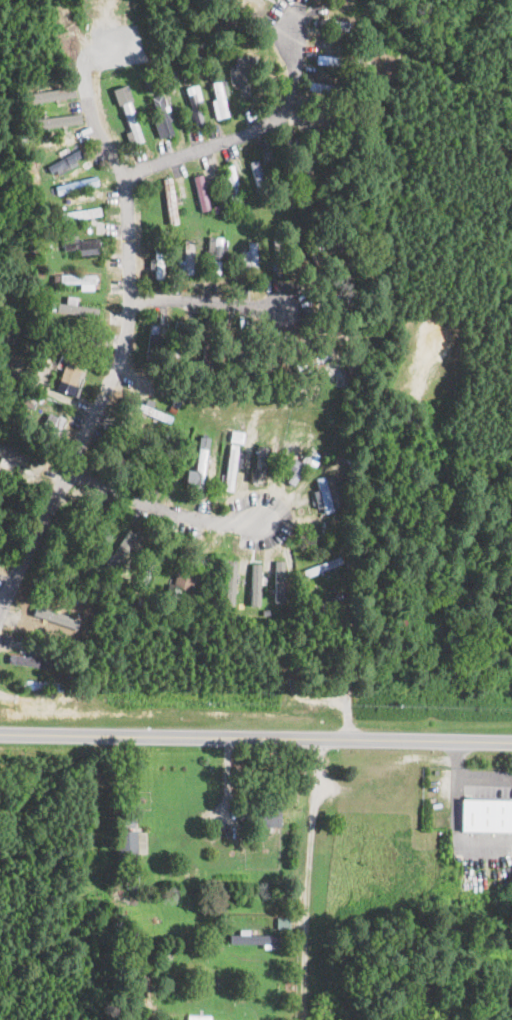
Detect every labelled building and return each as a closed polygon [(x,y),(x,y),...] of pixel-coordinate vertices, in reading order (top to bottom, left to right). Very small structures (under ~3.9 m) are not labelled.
[(230,67),(230,84),(239,84),(239,96),(249,95),(248,55),(235,56),(236,66),(230,67)] [(229,115),(224,95),(229,94),(225,78),(211,82),(215,99),(212,99),(216,118),(229,115)] [(195,126),(204,124),(199,104),(203,104),(198,83),(185,86),(195,126)] [(115,87),(133,143),(143,140),(126,84),(115,87)] [(74,97),(73,87),(26,91),(27,102),(74,97)] [(162,136),(173,133),(170,120),(172,120),(164,92),(151,96),(162,136)] [(82,122),(80,111),(32,119),(34,130),(82,122)] [(83,155),(79,148),(47,165),(52,176),(77,162),(76,159),(83,155)] [(256,186),(265,184),(258,159),(249,161),(256,186)] [(232,208),(241,206),(233,164),(224,165),(232,208)] [(193,175),(201,211),(210,209),(202,173),(193,175)] [(98,183),(96,174),(54,185),(57,194),(98,183)] [(164,178),(168,223),(177,223),(173,177),(164,178)] [(101,216),(100,207),(58,211),(59,220),(101,216)] [(63,249),(79,249),(79,254),(100,253),(99,238),(77,239),(77,234),(62,234),(63,249)] [(220,272),(222,236),(208,236),(208,251),(213,251),(212,272),(220,272)] [(193,273),(194,239),(184,238),(184,260),(178,259),(178,273),(193,273)] [(241,249),(241,268),(257,268),(256,241),(248,241),(248,249),(241,249)] [(156,278),(164,277),(163,251),(154,251),(156,278)] [(95,274),(60,274),(60,283),(80,283),(80,289),(95,289),(95,274)] [(55,312),(98,316),(99,306),(56,302),(55,312)] [(313,355),(316,362),(330,357),(328,350),(313,355)] [(56,389),(77,396),(80,386),(75,385),(83,359),(67,354),(56,389)] [(336,386),(346,385),(345,373),(334,374),(336,386)] [(64,418),(49,411),(42,424),(58,432),(64,418)] [(202,487),(209,437),(200,435),(195,469),(187,468),(185,485),(202,487)] [(232,490),(235,465),(243,466),(244,451),(237,450),(238,444),(229,443),(224,489),(232,490)] [(1,455),(0,459),(0,468),(18,475),(27,455),(0,444),(0,455),(1,455)] [(264,483),(266,446),(257,445),(256,468),(251,468),(250,482),(264,483)] [(319,513),(334,510),(334,506),(343,503),(336,473),(315,477),(318,489),(314,490),(319,513)] [(112,554),(105,550),(97,562),(113,572),(137,535),(128,529),(112,554)] [(284,560),(275,559),(274,602),(283,602),(284,560)] [(236,561),(226,561),(225,604),(234,604),(236,561)] [(250,605),(260,605),(261,563),(252,563),(250,605)] [(195,576),(178,570),(173,585),(190,591),(195,576)] [(51,659),(9,653),(8,662),(50,668),(51,659)] [(461,798),(461,832),(511,832),(511,798),(461,798)] [(280,805),(255,806),(255,825),(280,825),(280,805)] [(136,829),(117,830),(118,854),(137,854),(136,829)] [(239,933),(229,933),(229,942),(278,944),(278,934),(249,933),(249,928),(239,928),(239,933)]
